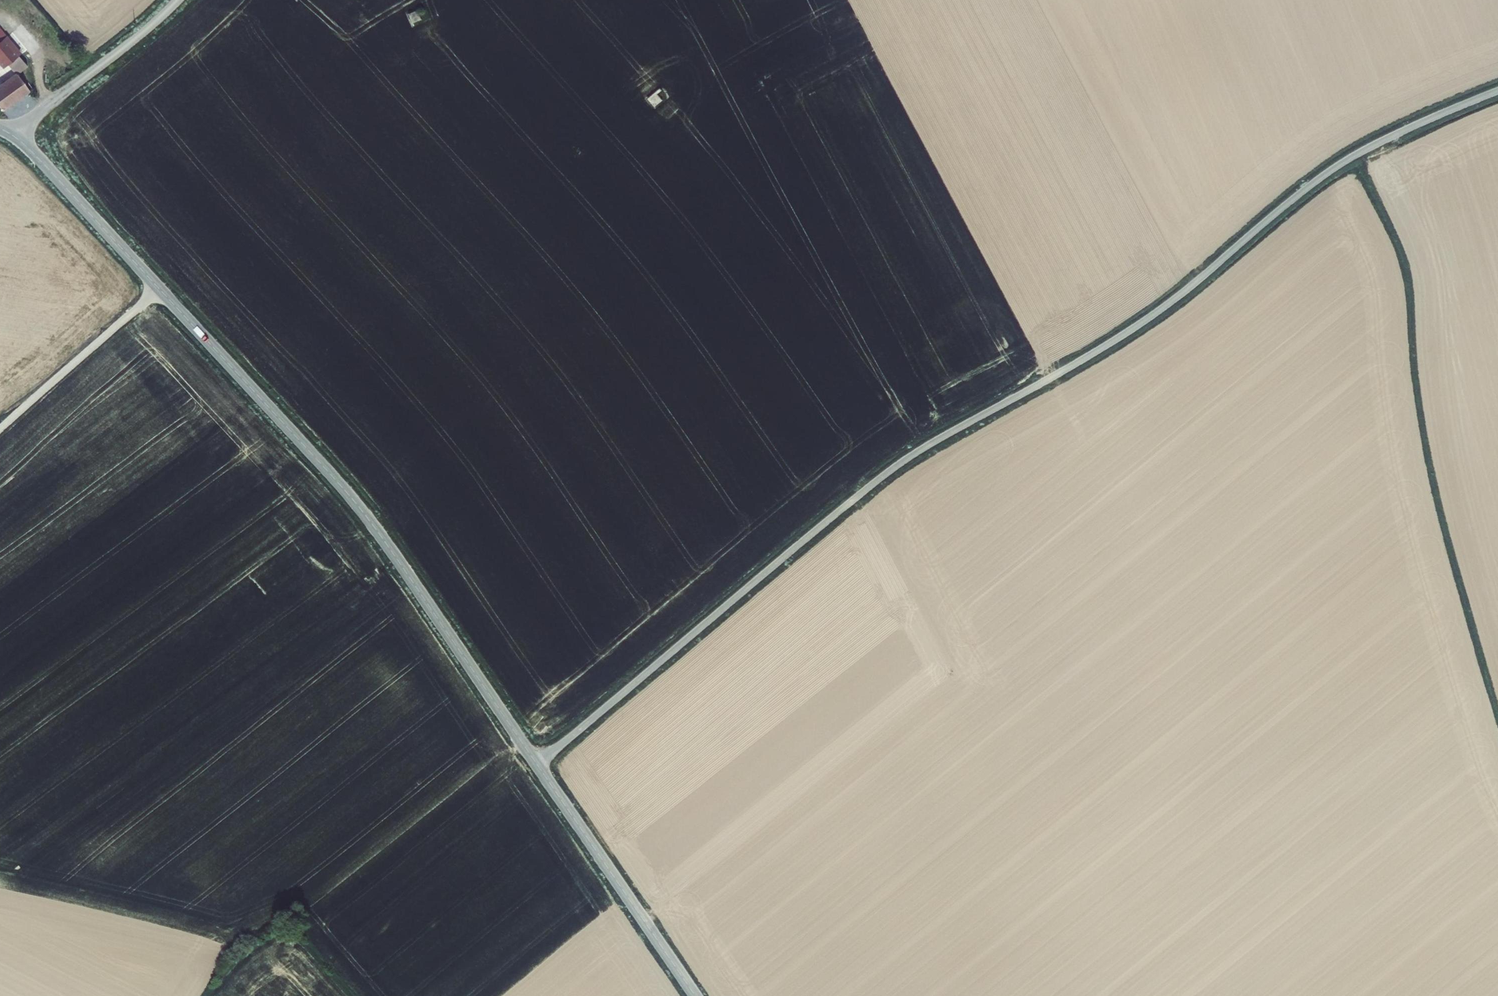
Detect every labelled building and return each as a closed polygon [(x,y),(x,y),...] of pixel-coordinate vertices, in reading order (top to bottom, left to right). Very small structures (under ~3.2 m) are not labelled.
[(424,8),(409,11),(411,21),(426,17),(424,8)] [(0,43),(0,65),(4,70),(8,66),(15,75),(16,74),(16,76),(17,75),(18,75),(28,68),(19,57),(21,54),(7,36),(7,37),(0,43)] [(18,75),(17,75),(16,76),(16,74),(15,75),(0,85),(0,110),(2,113),(30,92),(18,75)]
